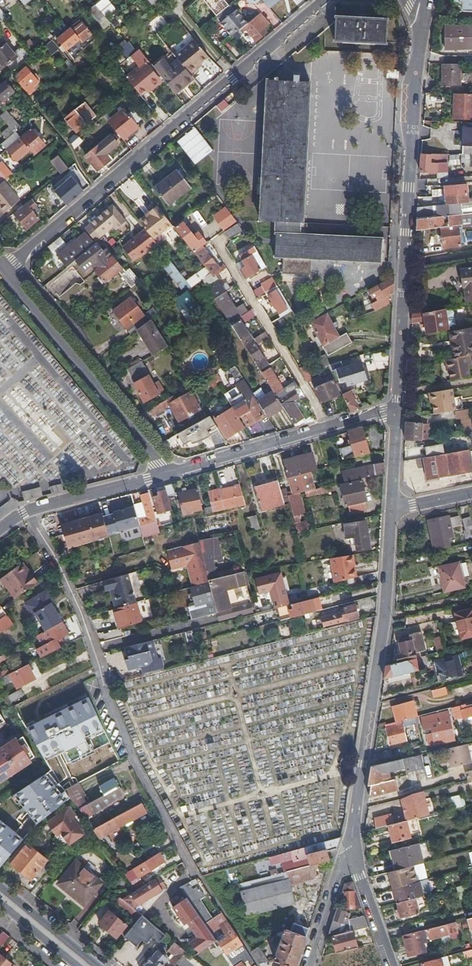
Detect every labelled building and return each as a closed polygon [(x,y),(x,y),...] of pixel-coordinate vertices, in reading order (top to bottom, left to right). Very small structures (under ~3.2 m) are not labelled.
[(228,7),(222,0),(208,0),(203,4),(215,18),(228,7)] [(454,2),(462,3),(462,10),(471,11),(471,0),(454,0),(454,2)] [(99,3),(94,7),(101,15),(105,12),(99,3)] [(92,5),(87,10),(97,22),(103,18),(101,15),(94,7),(92,5)] [(234,13),(230,7),(218,18),(222,22),(221,23),(232,36),(246,25),(236,12),(234,13)] [(264,28),(268,24),(260,15),(241,30),(243,33),(246,31),(255,41),(266,31),(264,28)] [(196,25),(200,30),(211,22),(206,17),(196,25)] [(385,44),(387,20),(334,17),(332,40),(385,44)] [(155,35),(156,35),(167,25),(161,18),(149,28),(155,35)] [(56,35),(66,27),(60,20),(51,28),(56,35)] [(90,34),(81,23),(72,30),(71,28),(57,39),(63,47),(77,36),(81,41),(90,34)] [(471,49),(471,27),(444,27),(444,49),(471,49)] [(28,40),(22,46),(29,55),(36,50),(28,40)] [(51,40),(43,47),(50,55),(58,48),(51,40)] [(201,64),(209,57),(196,41),(179,55),(180,57),(177,59),(187,70),(191,75),(199,69),(197,67),(201,64)] [(125,44),(117,49),(125,59),(129,56),(134,52),(126,43),(125,44)] [(233,48),(229,43),(225,47),(229,52),(233,48)] [(4,44),(0,47),(0,69),(2,71),(16,59),(4,44)] [(29,55),(22,46),(15,52),(24,62),(30,56),(29,55)] [(134,52),(129,56),(140,69),(146,64),(148,62),(138,49),(134,52)] [(107,57),(116,67),(124,60),(116,50),(107,57)] [(171,52),(152,67),(159,75),(177,59),(171,52)] [(159,75),(168,86),(170,84),(176,92),(191,80),(185,72),(187,70),(177,59),(159,75)] [(22,63),(15,69),(18,72),(13,77),(28,94),(33,89),(32,87),(38,82),(22,63)] [(459,64),(441,63),(441,85),(459,85),(459,64)] [(134,89),(140,96),(145,91),(159,80),(146,64),(140,69),(127,80),(134,89)] [(303,222),(312,82),(269,79),(260,220),(276,222),(274,255),(282,256),(281,273),(308,275),(310,258),(379,264),(381,241),(302,234),(303,222)] [(9,88),(3,81),(0,84),(0,96),(9,88)] [(454,94),(454,97),(448,96),(448,104),(454,104),(453,118),(471,119),(471,94),(454,94)] [(95,116),(85,104),(67,120),(77,132),(95,116)] [(107,122),(123,140),(139,127),(123,108),(107,122)] [(7,125),(13,132),(19,128),(7,115),(2,119),(7,125)] [(459,154),(471,154),(471,123),(463,123),(463,136),(460,136),(459,154)] [(3,129),(9,136),(13,132),(7,125),(3,129)] [(29,149),(35,155),(47,145),(33,128),(8,149),(16,159),(29,149)] [(118,143),(110,134),(85,156),(97,170),(110,160),(105,154),(118,143)] [(68,140),(71,143),(77,138),(74,135),(68,140)] [(207,147),(198,136),(183,147),(196,163),(205,156),(202,151),(207,147)] [(73,146),(73,147),(81,140),(78,137),(77,138),(71,143),(73,146)] [(420,153),(419,171),(446,171),(446,154),(420,153)] [(67,167),(58,156),(51,162),(60,173),(67,167)] [(6,178),(12,174),(2,163),(0,164),(0,172),(6,178)] [(79,177),(72,167),(62,175),(70,185),(79,177)] [(191,186),(177,168),(154,187),(168,204),(191,186)] [(4,213),(19,200),(3,181),(0,184),(0,209),(4,213)] [(435,196),(443,196),(450,196),(467,194),(466,186),(461,187),(461,184),(455,184),(455,187),(445,188),(445,190),(435,191),(435,196)] [(445,202),(445,205),(471,202),(471,199),(468,200),(467,194),(450,196),(443,196),(443,201),(445,202)] [(35,202),(32,198),(14,213),(27,229),(39,220),(29,207),(35,202)] [(130,199),(124,203),(131,213),(137,209),(130,199)] [(416,219),(471,212),(471,202),(445,205),(417,207),(416,219)] [(124,219),(113,205),(84,228),(94,240),(114,224),(116,226),(124,219)] [(171,224),(158,207),(149,214),(150,216),(147,218),(145,215),(138,220),(144,228),(152,239),(171,224)] [(236,220),(228,209),(214,220),(222,230),(236,220)] [(416,230),(441,227),(443,248),(460,246),(458,229),(471,227),(471,212),(416,219),(416,230)] [(0,224),(0,233),(15,221),(10,216),(0,224)] [(190,233),(180,221),(172,226),(193,252),(200,247),(206,242),(207,242),(196,228),(190,233)] [(222,233),(228,241),(243,230),(237,222),(222,233)] [(152,239),(144,228),(122,246),(131,258),(137,254),(138,255),(154,242),(152,239)] [(93,244),(84,232),(56,254),(66,266),(74,260),(93,244)] [(61,247),(55,240),(52,243),(50,245),(55,252),(61,247)] [(97,241),(93,244),(74,260),(76,263),(99,244),(97,241)] [(99,244),(76,263),(81,269),(88,263),(99,277),(96,279),(101,285),(118,272),(130,288),(139,281),(129,269),(125,272),(122,268),(120,269),(114,261),(117,259),(107,248),(104,251),(99,244)] [(55,252),(50,245),(46,247),(52,254),(55,252)] [(193,252),(209,274),(213,278),(215,277),(220,272),(200,247),(193,252)] [(254,247),(249,250),(253,258),(259,256),(254,247)] [(244,266),(241,268),(246,277),(265,267),(259,256),(253,258),(249,250),(238,255),(242,262),(244,266)] [(185,281),(168,259),(162,264),(184,292),(186,291),(190,288),(185,281)] [(471,298),(471,268),(459,268),(460,286),(462,286),(462,295),(470,295),(470,298),(471,298)] [(202,269),(185,281),(190,288),(201,280),(207,275),(202,269)] [(209,274),(207,275),(201,280),(213,299),(223,292),(219,286),(221,285),(215,277),(213,278),(209,274)] [(393,276),(391,277),(366,290),(371,299),(381,294),(383,298),(376,302),(375,300),(372,301),(377,310),(388,306),(388,293),(392,291),(393,276)] [(256,288),(260,295),(275,285),(272,278),(256,288)] [(264,296),(277,318),(287,313),(273,290),(264,296)] [(223,292),(213,299),(228,323),(241,316),(244,321),(254,316),(250,310),(242,315),(238,309),(232,314),(224,302),(228,300),(223,292)] [(210,303),(206,296),(195,303),(199,310),(202,309),(208,319),(215,314),(208,304),(210,303)] [(113,311),(130,334),(136,329),(150,318),(146,313),(144,315),(131,297),(113,311)] [(411,313),(411,323),(419,322),(420,326),(425,326),(426,331),(446,328),(446,326),(452,326),(454,323),(452,311),(449,310),(443,311),(443,310),(411,313)] [(326,313),(309,322),(317,338),(314,340),(317,345),(321,343),(327,355),(351,341),(346,331),(339,335),(334,328),(339,325),(336,321),(331,323),(326,313)] [(150,318),(136,329),(152,355),(168,346),(151,318),(150,318)] [(240,320),(230,326),(239,340),(242,345),(252,339),(240,320)] [(448,331),(454,357),(468,355),(471,354),(471,336),(470,327),(448,331)] [(255,344),(267,337),(264,332),(252,339),(255,344)] [(258,369),(267,364),(255,344),(252,339),(242,345),(258,369)] [(326,365),(329,364),(324,354),(317,358),(322,366),(326,365)] [(468,355),(454,357),(445,359),(447,369),(449,369),(451,379),(468,376),(467,366),(470,366),(468,355)] [(131,367),(126,369),(144,402),(158,393),(140,361),(131,367)] [(334,370),(339,383),(343,382),(345,387),(365,380),(359,362),(334,370)] [(269,367),(267,364),(258,369),(260,373),(269,367)] [(297,368),(301,374),(306,371),(303,365),(297,368)] [(292,390),(297,387),(293,381),(281,387),(269,367),(260,373),(272,391),(278,400),(292,390)] [(179,374),(186,386),(190,383),(183,371),(179,374)] [(301,374),(305,381),(309,380),(311,379),(306,371),(301,374)] [(322,383),(331,380),(329,375),(320,378),(322,383)] [(311,379),(309,380),(313,388),(319,402),(337,395),(335,388),(331,380),(322,383),(320,378),(319,376),(311,379)] [(186,386),(150,408),(154,414),(169,404),(179,421),(199,409),(189,392),(193,389),(190,383),(186,386)] [(425,389),(429,411),(458,406),(456,396),(449,398),(446,385),(425,389)] [(282,407),(295,427),(305,424),(291,402),(297,398),(292,390),(278,400),(282,407)] [(355,408),(356,408),(348,390),(340,394),(349,410),(355,408)] [(228,399),(239,418),(242,416),(247,425),(262,415),(250,396),(245,399),(241,391),(228,399)] [(256,401),(267,417),(282,407),(278,400),(272,391),(256,401)] [(471,432),(471,426),(469,407),(454,410),(459,435),(471,432)] [(244,427),(232,408),(214,419),(226,438),(244,427)] [(191,448),(219,431),(211,418),(176,438),(183,449),(189,445),(191,448)] [(406,422),(405,440),(420,441),(421,423),(406,422)] [(369,452),(361,427),(347,431),(351,445),(338,449),(341,460),(369,452)] [(423,447),(425,458),(443,454),(440,444),(423,447)] [(425,458),(422,458),(426,479),(471,470),(468,450),(457,452),(443,454),(425,458)] [(312,454),(283,462),(287,478),(300,474),(309,471),(316,470),(312,454)] [(354,479),(383,473),(384,462),(371,463),(351,469),(354,479)] [(307,489),(309,489),(313,488),(309,471),(300,474),(300,476),(289,478),(293,491),(287,492),(288,494),(302,490),(307,489)] [(281,490),(278,480),(255,487),(261,509),(284,502),(284,501),(281,490)] [(362,480),(342,484),(346,505),(350,504),(351,513),(367,509),(365,500),(367,500),(362,480)] [(171,483),(164,485),(166,489),(169,501),(174,500),(173,496),(175,495),(171,483)] [(52,494),(62,491),(61,485),(50,488),(52,494)] [(240,485),(219,490),(224,509),(243,505),(246,504),(240,485)] [(22,492),(24,501),(42,496),(40,488),(22,492)] [(157,513),(172,509),(169,501),(166,489),(157,492),(158,494),(153,496),(157,513)] [(281,490),(284,501),(289,499),(288,494),(287,492),(286,489),(281,490)] [(198,490),(178,494),(183,516),(192,514),(192,513),(202,510),(198,490)] [(219,490),(208,493),(211,506),(213,512),(224,509),(219,490)] [(288,494),(289,499),(295,521),(297,529),(307,527),(305,519),(300,520),(298,512),(301,511),(297,498),(303,496),(302,490),(288,494)] [(143,502),(134,504),(139,526),(156,522),(155,521),(148,493),(141,495),(143,502)] [(435,549),(451,545),(447,527),(460,524),(458,515),(450,517),(449,513),(428,519),(435,549)] [(58,524),(64,547),(103,536),(97,514),(58,524)] [(261,527),(257,514),(249,517),(253,529),(261,527)] [(461,518),(465,533),(453,536),(454,541),(466,538),(465,535),(471,533),(471,528),(469,516),(461,518)] [(366,520),(344,523),(346,539),(349,539),(351,545),(357,544),(357,549),(370,547),(366,520)] [(189,564),(195,586),(209,582),(201,554),(199,545),(171,553),(175,567),(189,564)] [(213,599),(216,612),(216,613),(230,609),(224,586),(236,583),(234,572),(216,576),(212,560),(218,558),(216,550),(201,554),(209,582),(211,593),(213,599)] [(335,581),(355,576),(349,555),(328,558),(335,581)] [(465,587),(459,561),(438,567),(445,593),(465,587)] [(18,597),(35,583),(20,564),(3,577),(18,597)] [(276,607),(290,604),(281,572),(255,578),(260,592),(271,589),(276,607)] [(126,574),(100,581),(103,592),(109,590),(113,590),(117,607),(134,603),(126,574)] [(191,618),(194,617),(216,612),(213,599),(211,593),(209,582),(195,586),(191,587),(192,593),(189,594),(190,600),(193,599),(194,604),(188,606),(191,618)] [(109,590),(114,608),(117,607),(113,590),(109,590)] [(41,607),(51,602),(47,595),(37,601),(41,607)] [(282,619),(316,610),(312,598),(295,602),(290,604),(276,607),(280,619),(282,619)] [(23,617),(17,621),(20,627),(37,618),(35,615),(38,614),(43,623),(58,614),(51,602),(41,607),(37,601),(20,612),(23,617)] [(117,607),(114,608),(119,628),(141,622),(135,602),(134,603),(117,607)] [(347,619),(358,617),(354,603),(344,606),(345,611),(322,617),(324,625),(343,620),(347,619)] [(251,605),(239,608),(240,613),(253,611),(251,605)] [(454,613),(456,621),(461,637),(471,635),(471,611),(471,609),(454,613)] [(1,630),(15,622),(8,614),(0,621),(0,629),(1,630)] [(48,642),(49,643),(68,633),(61,621),(37,635),(36,635),(42,645),(48,642)] [(286,636),(306,630),(305,625),(285,630),(286,636)] [(186,630),(184,631),(188,643),(194,642),(190,629),(186,630)] [(67,643),(82,637),(79,631),(65,637),(67,643)] [(397,654),(398,662),(419,656),(421,656),(419,650),(425,649),(420,631),(408,633),(409,635),(399,638),(400,641),(398,642),(401,653),(397,654)] [(433,638),(435,650),(442,649),(441,637),(433,638)] [(150,640),(126,646),(128,657),(125,658),(127,667),(141,664),(143,673),(163,668),(161,660),(157,656),(154,657),(150,640)] [(46,653),(53,650),(49,643),(48,642),(42,645),(46,653)] [(398,662),(386,665),(384,678),(410,671),(418,669),(417,663),(420,663),(419,656),(398,662)] [(438,681),(463,675),(459,656),(434,662),(438,681)] [(12,669),(17,667),(13,658),(0,664),(0,675),(12,669)] [(1,683),(13,678),(16,685),(34,677),(27,662),(17,667),(12,669),(0,675),(0,681),(1,683)] [(449,693),(447,686),(432,689),(434,697),(449,693)] [(8,695),(11,701),(24,695),(21,689),(8,695)] [(33,706),(28,698),(13,705),(17,711),(18,713),(33,706)] [(415,716),(417,716),(413,702),(393,707),(397,721),(401,720),(413,717),(415,716)] [(452,707),(453,711),(462,709),(471,706),(471,702),(452,707)] [(462,709),(463,716),(471,714),(471,706),(462,709)] [(447,713),(421,719),(423,731),(430,729),(431,733),(427,735),(429,743),(453,738),(447,713)] [(29,728),(29,729),(33,726),(26,716),(22,719),(29,728)] [(418,728),(415,716),(413,717),(401,720),(402,723),(397,724),(397,725),(385,728),(389,745),(407,741),(404,727),(414,724),(415,729),(418,728)] [(81,727),(78,728),(80,734),(83,733),(87,740),(102,732),(97,722),(83,729),(81,727)] [(62,749),(75,745),(73,737),(59,741),(62,749)] [(32,759),(28,754),(32,751),(26,744),(23,746),(18,738),(0,750),(0,782),(32,759)] [(448,748),(452,766),(471,762),(471,754),(470,743),(453,747),(448,748)] [(390,761),(371,766),(367,786),(370,786),(368,797),(398,790),(395,779),(386,782),(384,772),(404,768),(406,774),(428,769),(424,754),(390,761)] [(47,792),(61,783),(60,781),(51,768),(37,777),(47,792)] [(70,797),(85,818),(123,794),(120,786),(90,802),(78,784),(66,790),(70,797)] [(451,809),(465,806),(461,794),(448,798),(451,809)] [(2,846),(11,836),(31,812),(10,795),(1,802),(0,802),(0,845),(2,846)] [(92,829),(96,833),(98,837),(130,820),(131,822),(139,818),(138,815),(147,809),(142,801),(135,805),(92,829)] [(70,806),(48,822),(48,823),(57,834),(62,831),(70,843),(84,832),(73,818),(77,815),(70,806)] [(372,819),(374,828),(387,825),(392,823),(390,814),(372,819)] [(392,823),(387,825),(392,842),(410,837),(405,820),(392,823)] [(2,846),(12,854),(20,842),(11,836),(2,846)] [(336,848),(340,838),(280,855),(281,859),(299,854),(300,858),(308,855),(309,858),(310,863),(321,859),(332,857),(326,847),(336,848)] [(415,843),(389,849),(395,870),(421,863),(417,842),(415,843)] [(28,843),(13,863),(32,878),(48,859),(28,843)] [(389,849),(386,850),(392,871),(395,870),(389,849)] [(153,855),(124,873),(130,882),(136,878),(159,865),(153,855)] [(262,867),(264,876),(279,872),(310,863),(309,858),(280,866),(278,862),(262,867)] [(241,891),(247,916),(296,904),(291,882),(316,875),(321,859),(310,863),(279,872),(282,881),(241,891)] [(101,884),(77,863),(59,884),(84,904),(101,884)] [(390,878),(393,888),(416,881),(419,881),(417,873),(416,871),(390,878)] [(419,881),(427,878),(424,871),(417,873),(419,881)] [(443,877),(444,885),(455,883),(453,875),(443,877)] [(200,888),(204,886),(202,884),(198,877),(192,881),(190,882),(196,891),(200,888)] [(136,890),(143,886),(136,878),(130,882),(136,890)] [(416,881),(393,888),(395,896),(413,892),(414,897),(423,895),(419,881),(416,881)] [(205,923),(214,918),(201,898),(206,895),(200,888),(196,891),(190,882),(181,887),(188,898),(205,923)] [(344,884),(342,891),(344,891),(344,905),(340,909),(349,912),(349,910),(361,906),(352,882),(344,884)] [(387,882),(372,886),(375,893),(389,889),(387,882)] [(139,894),(130,905),(134,908),(142,914),(148,906),(139,894)] [(414,897),(397,902),(402,918),(419,913),(419,912),(426,906),(423,895),(414,897)] [(130,905),(119,897),(116,901),(139,918),(142,914),(134,908),(130,905)] [(201,951),(216,940),(212,933),(205,923),(188,898),(175,906),(187,924),(190,922),(200,936),(191,942),(201,951)] [(337,908),(327,937),(333,935),(354,930),(352,922),(351,919),(351,918),(347,917),(349,912),(340,909),(337,908)] [(126,925),(109,911),(99,923),(117,936),(126,925)] [(225,953),(241,943),(237,936),(222,913),(218,915),(214,918),(205,923),(212,933),(221,927),(228,937),(226,939),(223,936),(216,940),(221,947),(225,953)] [(139,918),(124,936),(138,946),(143,939),(148,943),(154,935),(162,940),(167,934),(142,914),(139,918)] [(368,926),(366,919),(352,922),(354,930),(368,926)] [(458,932),(456,922),(433,928),(428,929),(430,939),(450,934),(458,932)] [(275,958),(274,961),(281,963),(288,965),(296,965),(300,954),(309,928),(294,923),(290,931),(285,929),(285,931),(275,958)] [(333,935),(336,951),(357,946),(354,930),(333,935)] [(4,931),(0,935),(0,944),(2,946),(10,936),(4,931)] [(421,931),(403,935),(409,955),(426,950),(421,931)] [(262,937),(266,943),(279,939),(279,932),(272,934),(262,937)] [(185,948),(174,940),(168,949),(175,954),(170,960),(176,964),(187,950),(185,948)] [(241,960),(250,955),(241,943),(225,953),(229,958),(233,965),(241,960)] [(229,958),(225,953),(221,947),(210,954),(222,963),(229,958)] [(258,947),(251,951),(259,963),(266,960),(258,947)] [(452,954),(454,960),(471,955),(471,954),(471,949),(452,954)] [(163,964),(168,958),(157,950),(144,965),(166,965),(163,964)] [(0,953),(0,965),(15,965),(0,953)]
